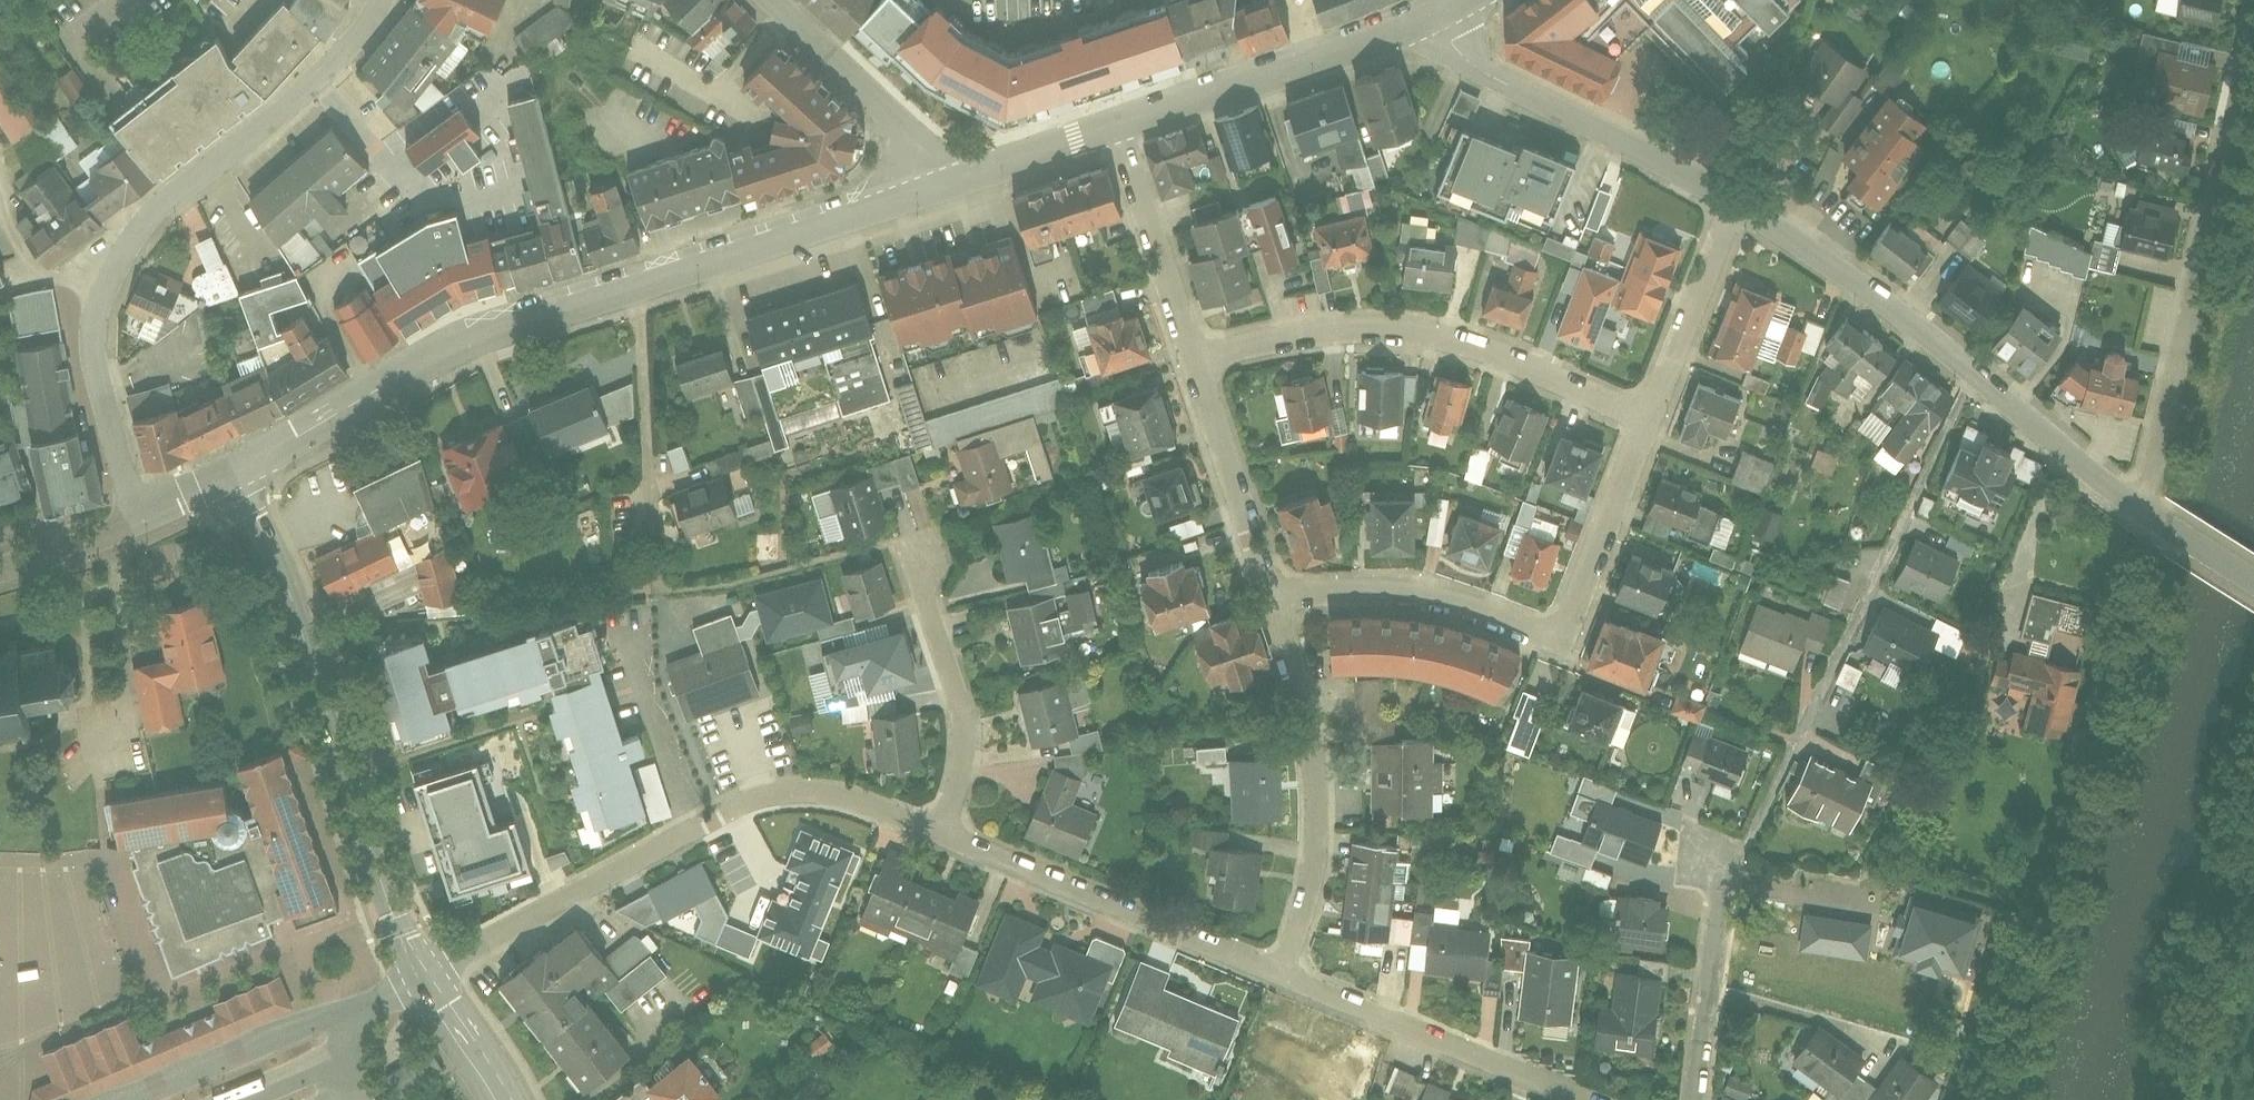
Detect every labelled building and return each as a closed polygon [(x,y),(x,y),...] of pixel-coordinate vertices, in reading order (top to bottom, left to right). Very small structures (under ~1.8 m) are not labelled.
[(319,36),(323,38),(346,6),(342,3),(345,0),(296,0),(289,9),(319,36)] [(447,39),(461,21),(487,30),(501,0),(420,0),(421,1),(414,12),(447,39)] [(686,23),(688,23),(711,0),(664,0),(686,23)] [(738,0),(711,0),(688,23),(696,31),(693,35),(703,45),(720,29),(733,42),(757,19),(738,0)] [(842,42),(855,28),(878,3),(875,0),(796,0),(842,42)] [(1186,64),(1183,55),(1167,5),(1157,9),(1009,61),(966,42),(920,0),(880,0),(878,3),(855,28),(885,56),(890,51),(932,87),(1007,123),(1177,67),(1186,64)] [(1240,36),(1233,9),(1234,0),(1182,0),(1167,5),(1183,55),(1231,40),(1240,36)] [(1275,0),(1261,0),(1233,9),(1240,36),(1243,45),(1245,52),(1288,38),(1275,0)] [(1317,18),(1365,0),(1310,0),(1317,18)] [(1497,2),(1499,38),(1598,86),(1612,47),(1605,41),(1639,11),(1714,79),(1738,58),(1729,47),(1739,39),(1728,27),(1752,7),(1759,15),(1777,0),(1500,0),(1497,2)] [(2158,9),(2206,21),(2211,0),(2160,0),(2158,9)] [(574,22),(558,1),(513,33),(528,55),(574,22)] [(227,65),(264,98),(319,36),(289,9),(282,3),(227,65)] [(405,5),(354,67),(395,101),(447,39),(414,12),(405,5)] [(2192,112),(2207,56),(2169,46),(2173,31),(2136,21),(2131,40),(2149,45),(2135,97),(2192,112)] [(118,139),(150,184),(264,98),(227,65),(215,40),(108,121),(118,139)] [(764,131),(722,144),(738,194),(741,201),(834,167),(837,152),(847,154),(853,126),(842,122),(844,109),(768,40),(733,80),(766,111),(764,131)] [(1838,135),(1863,96),(1854,90),(1868,68),(1842,51),(1835,61),(1821,52),(1802,82),(1841,106),(1827,128),(1838,135)] [(1388,57),(1346,72),(1370,138),(1412,122),(1388,57)] [(39,171),(56,160),(62,156),(43,128),(0,63),(0,112),(39,171)] [(1333,75),(1277,94),(1294,147),(1325,136),(1333,160),(1359,152),(1333,75)] [(552,273),(582,264),(569,214),(532,84),(502,93),(537,219),(552,273)] [(490,96),(464,89),(378,157),(418,207),(456,185),(476,216),(490,211),(522,199),(490,96)] [(1454,105),(1473,114),(1480,97),(1461,89),(1454,105)] [(1882,90),(1837,150),(1853,163),(1842,178),(1874,202),(1920,142),(1905,131),(1917,116),(1882,90)] [(1258,106),(1220,119),(1236,171),(1274,159),(1258,106)] [(43,128),(62,156),(66,163),(87,149),(65,114),(43,128)] [(2139,116),(2129,152),(2177,165),(2184,139),(2171,136),(2174,126),(2139,116)] [(334,119),(250,187),(311,262),(336,242),(322,225),(350,202),(336,186),(367,160),(334,119)] [(1199,123),(1145,140),(1163,200),(1196,189),(1188,162),(1209,155),(1199,123)] [(718,131),(620,162),(642,225),(738,194),(722,144),(718,131)] [(1528,150),(1524,159),(1465,135),(1440,197),(1551,240),(1578,170),(1528,150)] [(69,179),(97,221),(150,184),(118,139),(92,157),(95,161),(69,179)] [(46,220),(27,232),(45,260),(99,225),(97,221),(69,179),(56,160),(39,171),(21,183),(46,220)] [(1105,164),(1012,193),(1033,260),(1068,249),(1063,233),(1121,215),(1105,164)] [(611,169),(583,178),(592,207),(569,214),(582,264),(636,247),(611,169)] [(1266,190),(1233,200),(1245,237),(1255,271),(1289,260),(1266,190)] [(2129,199),(2122,197),(2114,229),(2155,239),(2163,208),(2146,204),(2149,194),(2131,190),(2129,199)] [(1193,251),(1179,255),(1196,306),(1241,292),(1225,244),(1245,237),(1233,200),(1182,217),(1193,251)] [(1355,203),(1307,214),(1317,255),(1334,251),(1337,261),(1351,258),(1348,248),(1365,244),(1355,203)] [(425,220),(354,261),(403,335),(460,303),(502,289),(487,242),(466,248),(455,210),(425,220)] [(1882,210),(1860,242),(1900,270),(1922,239),(1882,210)] [(515,283),(552,273),(537,219),(487,234),(503,283),(513,280),(515,283)] [(1947,235),(1970,258),(1986,242),(1963,219),(1947,235)] [(1656,318),(1684,246),(1639,229),(1620,278),(1584,264),(1556,338),(1593,352),(1612,302),(1656,318)] [(2112,238),(2088,232),(2081,259),(2105,265),(2112,238)] [(1449,240),(1401,236),(1397,276),(1445,281),(1449,240)] [(950,250),(877,275),(899,337),(922,328),(926,339),(955,329),(951,318),(967,312),(971,324),(994,316),(998,328),(1037,315),(1012,244),(955,264),(950,250)] [(1487,276),(1476,306),(1516,320),(1526,291),(1519,288),(1529,260),(1507,253),(1498,280),(1487,276)] [(192,291),(199,294),(232,284),(216,254),(184,268),(192,291)] [(1324,282),(1317,255),(1304,258),(1311,285),(1324,282)] [(1959,257),(1929,296),(1968,326),(1991,296),(1972,282),(1980,273),(1959,257)] [(288,265),(232,284),(250,339),(271,331),(269,323),(263,304),(297,293),(288,265)] [(134,266),(120,300),(143,311),(147,313),(151,304),(177,317),(199,294),(192,291),(134,266)] [(1728,275),(1715,310),(1750,323),(1763,288),(1728,275)] [(847,276),(744,309),(760,361),(775,406),(831,389),(837,408),(884,393),(847,276)] [(1102,281),(1074,290),(1089,339),(1070,344),(1077,366),(1140,346),(1129,309),(1112,314),(1102,281)] [(56,287),(14,293),(20,334),(61,329),(56,287)] [(362,360),(394,339),(361,289),(329,310),(362,360)] [(2017,295),(1984,338),(2025,370),(2058,327),(2017,295)] [(147,313),(143,311),(136,330),(154,336),(177,317),(151,304),(147,313)] [(1890,347),(1838,307),(1816,335),(1829,346),(1822,354),(1818,351),(1808,363),(1837,386),(1846,374),(1840,369),(1847,361),(1867,376),(1890,347)] [(1625,314),(1609,309),(1604,324),(1620,329),(1625,314)] [(1715,310),(1702,345),(1737,358),(1750,323),(1715,310)] [(271,331),(250,339),(261,373),(277,411),(336,377),(293,311),(269,323),(271,331)] [(1797,326),(1780,319),(1769,347),(1786,354),(1797,326)] [(726,371),(713,331),(666,347),(679,386),(726,371)] [(35,443),(50,511),(103,499),(94,458),(84,460),(71,402),(78,401),(66,344),(21,354),(32,402),(16,406),(20,424),(24,423),(29,444),(35,443)] [(2070,352),(2049,376),(2071,393),(2120,406),(2127,373),(2115,370),(2119,354),(2096,348),(2092,365),(2086,363),(2070,352)] [(1947,388),(1897,351),(1871,386),(1873,388),(1862,402),(1876,413),(1888,397),(1898,405),(1872,439),(1896,456),(1947,388)] [(760,361),(743,366),(755,406),(765,441),(783,435),(775,406),(760,361)] [(1392,365),(1356,364),(1355,411),(1391,412),(1392,365)] [(743,366),(726,371),(739,411),(755,406),(743,366)] [(1314,367),(1275,374),(1283,416),(1322,409),(1314,367)] [(1461,377),(1432,368),(1421,404),(1428,406),(1425,414),(1442,419),(1445,411),(1450,412),(1461,377)] [(1026,406),(1057,396),(1049,371),(918,412),(906,373),(890,378),(910,443),(946,431),(1026,406)] [(1729,387),(1689,372),(1670,424),(1694,433),(1700,419),(1715,424),(1729,387)] [(220,389),(235,428),(277,411),(261,373),(220,389)] [(140,469),(235,428),(220,389),(171,403),(163,374),(119,387),(140,469)] [(1150,376),(1095,393),(1115,453),(1169,435),(1150,376)] [(1805,400),(1821,408),(1834,385),(1818,376),(1805,400)] [(1540,406),(1499,389),(1479,438),(1520,455),(1540,406)] [(542,466),(604,442),(587,397),(525,420),(534,445),(542,466)] [(959,471),(946,476),(953,498),(964,495),(965,498),(1005,485),(994,451),(1011,446),(1020,473),(1045,465),(1026,406),(946,431),(959,471)] [(525,420),(494,432),(502,452),(511,449),(513,454),(534,445),(525,420)] [(1557,424),(1540,469),(1583,486),(1600,440),(1557,424)] [(513,454),(511,449),(502,452),(494,432),(437,454),(461,517),(527,492),(513,454)] [(3,434),(0,435),(0,496),(23,487),(3,434)] [(675,435),(661,440),(669,464),(683,459),(675,435)] [(1760,452),(1735,441),(1722,472),(1747,483),(1760,452)] [(1980,454),(1961,445),(1941,491),(1995,516),(2016,469),(2005,464),(2010,452),(1986,441),(1980,454)] [(862,463),(817,479),(836,533),(887,516),(875,481),(894,474),(895,478),(913,472),(903,444),(860,459),(862,463)] [(1472,445),(1465,479),(1483,482),(1489,448),(1472,445)] [(1819,448),(1812,465),(1831,473),(1838,456),(1819,448)] [(1173,457),(1132,470),(1144,511),(1186,498),(1173,457)] [(420,458),(355,488),(376,531),(433,504),(420,458)] [(1695,483),(1651,466),(1638,502),(1682,518),(1695,483)] [(715,470),(664,488),(678,527),(729,509),(715,470)] [(1307,481),(1273,490),(1288,548),(1324,539),(1318,517),(1331,514),(1323,483),(1308,486),(1307,481)] [(1407,488),(1364,489),(1365,543),(1408,542),(1407,488)] [(910,495),(915,529),(929,527),(923,493),(910,495)] [(1493,516),(1453,502),(1439,542),(1479,556),(1493,516)] [(433,504),(376,531),(318,560),(337,599),(449,546),(437,503),(433,504)] [(1027,504),(984,516),(1000,573),(1043,561),(1027,504)] [(1200,517),(1171,525),(1175,539),(1204,530),(1200,517)] [(1550,536),(1515,524),(1500,569),(1535,580),(1550,536)] [(1907,527),(1886,574),(1938,596),(1958,549),(1907,527)] [(1661,560),(1619,543),(1603,584),(1643,601),(1661,560)] [(1130,567),(1145,618),(1202,601),(1187,551),(1130,567)] [(1697,560),(1692,573),(1719,583),(1724,571),(1697,560)] [(881,562),(843,574),(857,615),(895,603),(881,562)] [(454,565),(419,567),(427,604),(464,602),(454,565)] [(1812,591),(1810,595),(1840,607),(1849,581),(1833,575),(1825,595),(1812,591)] [(758,597),(770,639),(833,622),(821,580),(758,597)] [(1079,581),(997,602),(1011,657),(1060,645),(1056,627),(1088,619),(1079,581)] [(1758,599),(1740,646),(1792,666),(1802,643),(1820,650),(1833,617),(1810,607),(1806,618),(1758,599)] [(165,657),(133,664),(147,728),(185,720),(180,693),(228,682),(215,622),(221,621),(217,602),(155,615),(165,657)] [(1238,604),(1180,624),(1201,688),(1240,675),(1234,656),(1253,650),(1238,604)] [(1338,608),(1322,610),(1326,665),(1352,663),(1371,663),(1390,664),(1407,666),(1430,672),(1448,677),(1467,684),(1482,690),(1489,694),(1516,648),(1496,638),(1470,627),(1442,619),(1414,613),(1386,610),(1360,608),(1338,608)] [(1651,629),(1596,608),(1578,656),(1634,676),(1651,629)] [(1888,608),(1869,647),(1921,672),(1940,633),(1888,608)] [(703,651),(669,663),(688,717),(760,692),(732,614),(694,627),(703,651)] [(594,833),(647,815),(627,758),(643,752),(632,723),(618,728),(596,667),(605,663),(590,622),(579,626),(576,616),(536,630),(535,626),(524,630),(525,633),(428,668),(424,657),(427,655),(420,635),(368,653),(400,744),(451,726),(448,715),(460,711),(462,718),(539,691),(538,687),(551,683),(558,703),(548,706),(559,738),(566,735),(580,776),(574,778),(594,833)] [(903,632),(823,654),(834,695),(870,686),(871,689),(916,677),(903,632)] [(56,645),(38,648),(37,641),(34,641),(35,649),(20,651),(18,639),(10,641),(12,650),(0,652),(0,748),(10,746),(8,730),(24,727),(26,736),(35,735),(29,704),(50,701),(52,709),(63,707),(61,699),(67,698),(70,704),(73,702),(71,696),(77,687),(82,689),(83,686),(77,684),(75,673),(80,670),(78,667),(74,670),(65,664),(67,658),(63,657),(62,663),(59,663),(56,645)] [(1989,659),(1974,655),(1966,681),(1983,687),(1985,681),(2011,689),(2000,723),(2040,736),(2064,661),(1995,639),(1989,659)] [(1055,672),(1008,685),(1023,738),(1059,728),(1062,742),(1076,740),(1093,735),(1089,719),(1071,723),(1055,672)] [(1354,679),(1357,719),(1383,717),(1381,677),(1354,679)] [(1613,699),(1574,683),(1558,723),(1597,739),(1613,699)] [(1699,720),(1706,701),(1677,691),(1671,711),(1699,720)] [(905,706),(865,711),(872,761),(912,755),(905,706)] [(1699,721),(1681,764),(1739,787),(1747,768),(1741,766),(1746,752),(1711,738),(1716,727),(1699,721)] [(1364,734),(1366,807),(1425,805),(1425,783),(1434,783),(1434,754),(1425,754),(1425,732),(1364,734)] [(1043,759),(1016,827),(1072,849),(1089,804),(1065,795),(1075,771),(1079,754),(1076,740),(1062,742),(1041,746),(1043,759)] [(1273,752),(1226,754),(1227,816),(1275,815),(1273,752)] [(1862,779),(1803,753),(1781,801),(1840,828),(1862,779)] [(137,869),(175,972),(276,936),(272,923),(290,917),(293,926),(339,909),(278,755),(235,769),(246,798),(230,801),(228,783),(110,804),(120,851),(138,849),(143,866),(137,869)] [(415,783),(434,838),(496,817),(478,762),(415,783)] [(1666,821),(1598,798),(1582,846),(1650,869),(1666,821)] [(434,838),(453,895),(532,868),(516,819),(499,825),(496,817),(434,838)] [(855,850),(802,828),(787,865),(802,871),(795,888),(785,884),(779,899),(774,897),(759,935),(811,956),(855,850)] [(1201,897),(1247,904),(1257,836),(1211,829),(1201,897)] [(1335,930),(1403,936),(1405,909),(1383,907),(1389,840),(1344,836),(1335,930)] [(902,850),(881,842),(853,914),(946,950),(940,963),(958,970),(969,941),(956,936),(974,891),(949,882),(946,888),(894,868),(902,850)] [(702,861),(649,889),(664,918),(694,902),(703,919),(696,935),(717,944),(730,914),(702,861)] [(1617,897),(1612,940),(1659,946),(1664,902),(1617,897)] [(1976,918),(1913,900),(1899,949),(1918,954),(1916,963),(1941,970),(1943,962),(1962,967),(1976,918)] [(1420,937),(1417,963),(1479,970),(1477,984),(1493,985),(1496,961),(1497,951),(1481,949),(1484,923),(1424,916),(1425,905),(1406,903),(1405,909),(1403,936),(1420,937)] [(1041,923),(997,905),(969,977),(1006,992),(1015,969),(1030,975),(1024,992),(1082,1015),(1098,973),(1105,976),(1119,941),(1085,928),(1079,945),(1049,933),(1046,941),(1035,937),(1041,923)] [(1870,921),(1803,912),(1798,947),(1865,956),(1870,921)] [(573,924),(496,986),(581,1092),(626,1056),(582,1001),(599,988),(617,1010),(663,973),(629,931),(599,955),(573,924)] [(1515,963),(1510,1011),(1563,1016),(1569,952),(1519,947),(1520,933),(1499,931),(1497,951),(1496,961),(1515,963)] [(1162,965),(1133,953),(1106,1018),(1162,1041),(1160,1045),(1208,1065),(1231,1010),(1156,979),(1162,965)] [(1656,971),(1610,967),(1607,998),(1591,997),(1587,1039),(1649,1044),(1656,971)] [(281,974),(213,1003),(217,1011),(142,1043),(50,1080),(33,1088),(30,1099),(76,1099),(295,1008),(281,974)] [(131,1016),(39,1053),(50,1080),(142,1043),(131,1016)] [(1797,1063),(1832,1089),(1824,1099),(1925,1099),(1940,1081),(1903,1053),(1879,1085),(1861,1072),(1866,1065),(1821,1031),(1797,1063)] [(690,1061),(651,1092),(642,1081),(618,1099),(721,1099),(690,1061)] [(1754,1083),(1730,1074),(1719,1099),(1748,1099),(1754,1083)] [(1421,1082),(1413,1099),(1492,1099),(1492,1098),(1454,1096),(1421,1082)]
